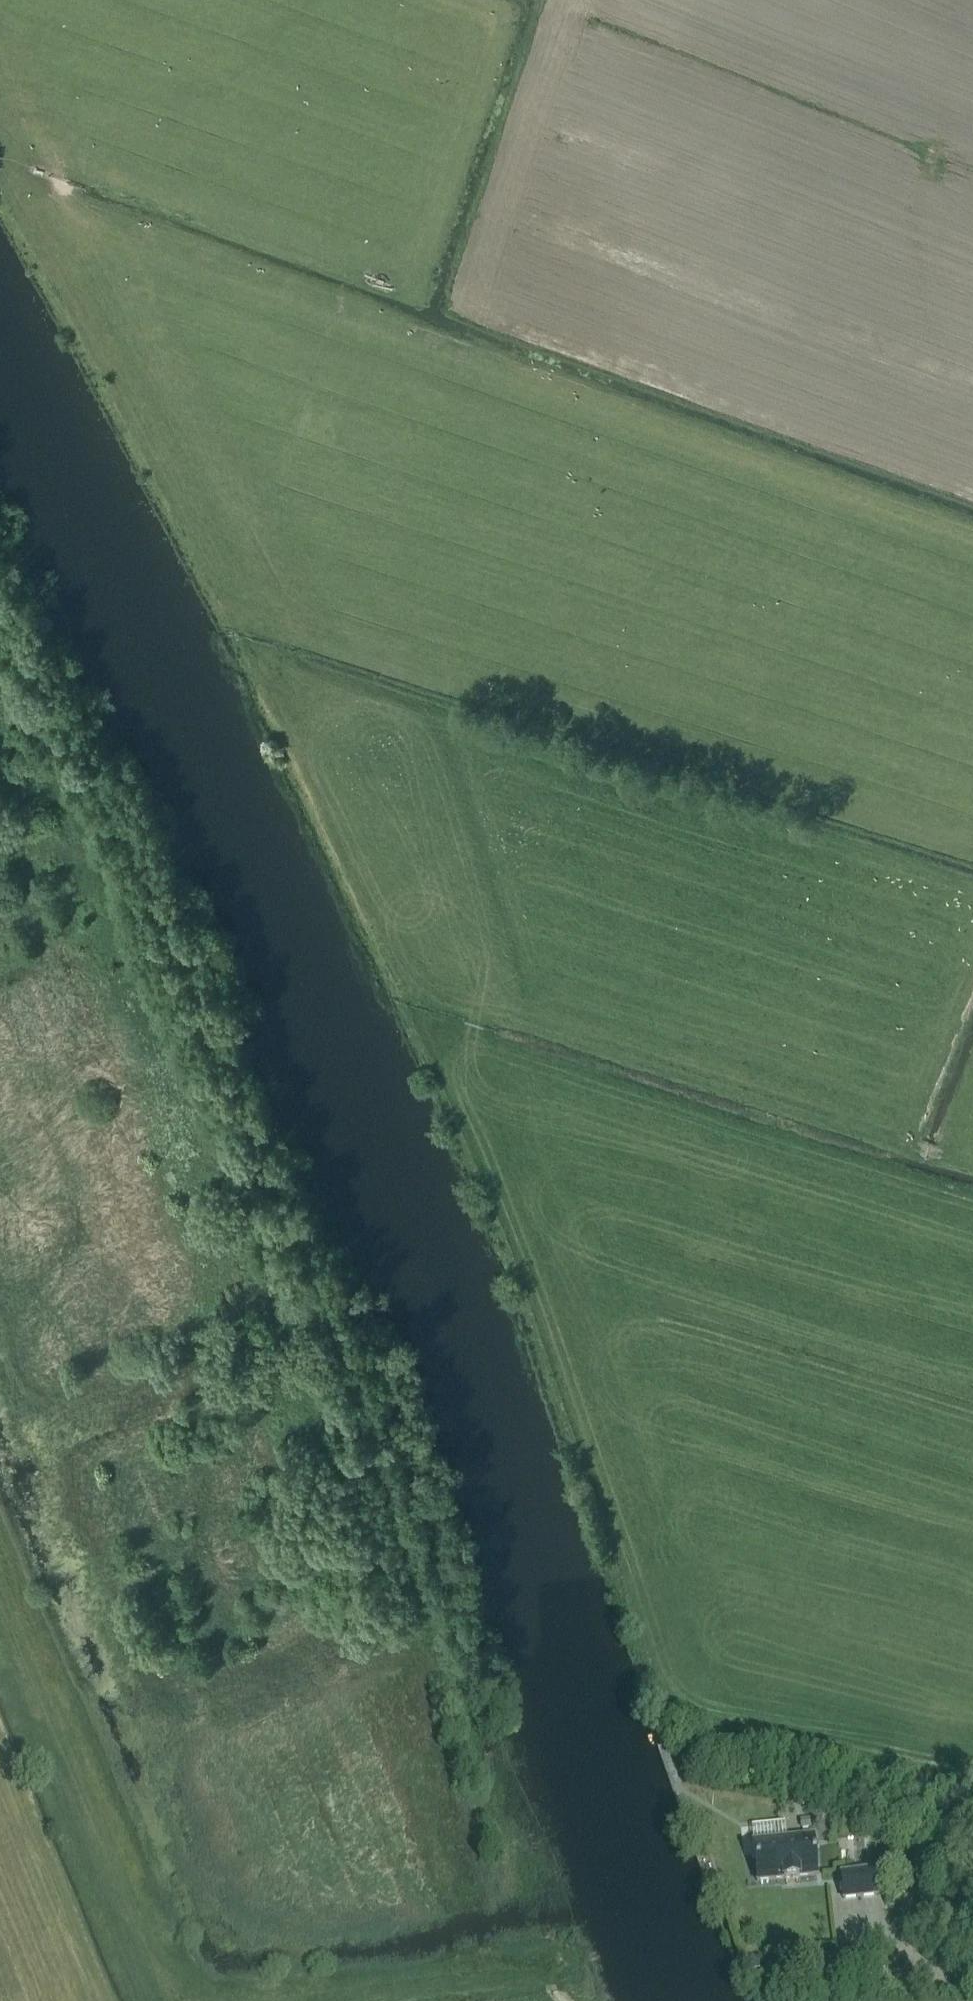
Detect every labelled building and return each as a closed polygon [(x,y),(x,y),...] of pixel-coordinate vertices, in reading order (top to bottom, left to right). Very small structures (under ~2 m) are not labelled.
[(810,1819),(800,1820),(801,1828),(811,1828),(810,1819)] [(817,1875),(814,1836),(754,1841),(758,1881),(817,1875)] [(841,1873),(843,1899),(877,1895),(875,1869),(841,1873)]
